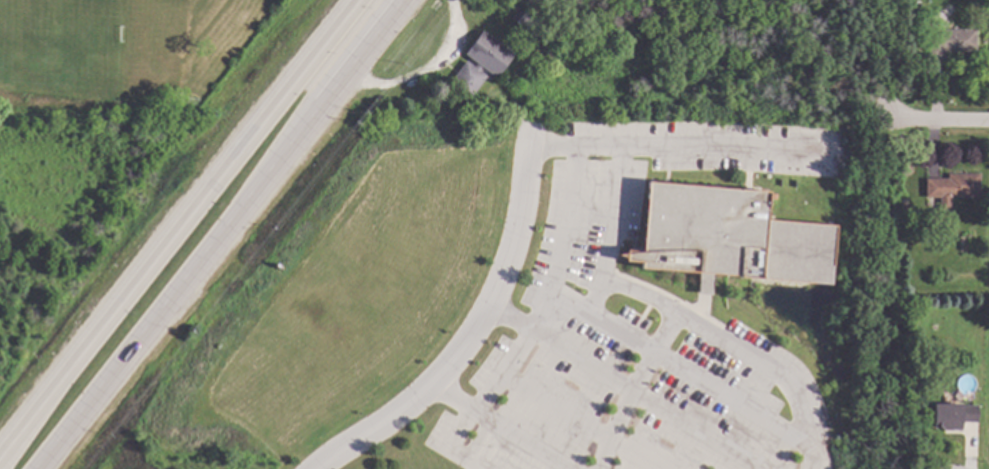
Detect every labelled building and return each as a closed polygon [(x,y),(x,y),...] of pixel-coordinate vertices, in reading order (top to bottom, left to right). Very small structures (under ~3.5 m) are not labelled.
[(978,50),(952,50),(952,53),(946,53),(946,58),(930,58),(930,29),(978,29),(978,50)] [(517,54),(499,78),(485,67),(482,71),(489,75),(470,100),(450,84),(468,60),(477,66),(479,63),(467,53),(485,30),(517,54)] [(982,197),(954,197),(954,209),(941,209),(941,197),(928,197),(928,178),(950,178),(950,173),(982,173),(982,197)] [(772,189),(769,220),(837,225),(834,284),(817,283),(817,281),(715,275),(714,295),(700,294),(701,272),(644,269),(644,262),(627,261),(628,250),(645,252),(650,181),(772,189)] [(962,314),(954,314),(954,304),(962,304),(962,314)] [(965,405),(981,405),(980,422),(965,422),(965,430),(945,430),(945,428),(936,428),(936,403),(965,403),(965,405)]
